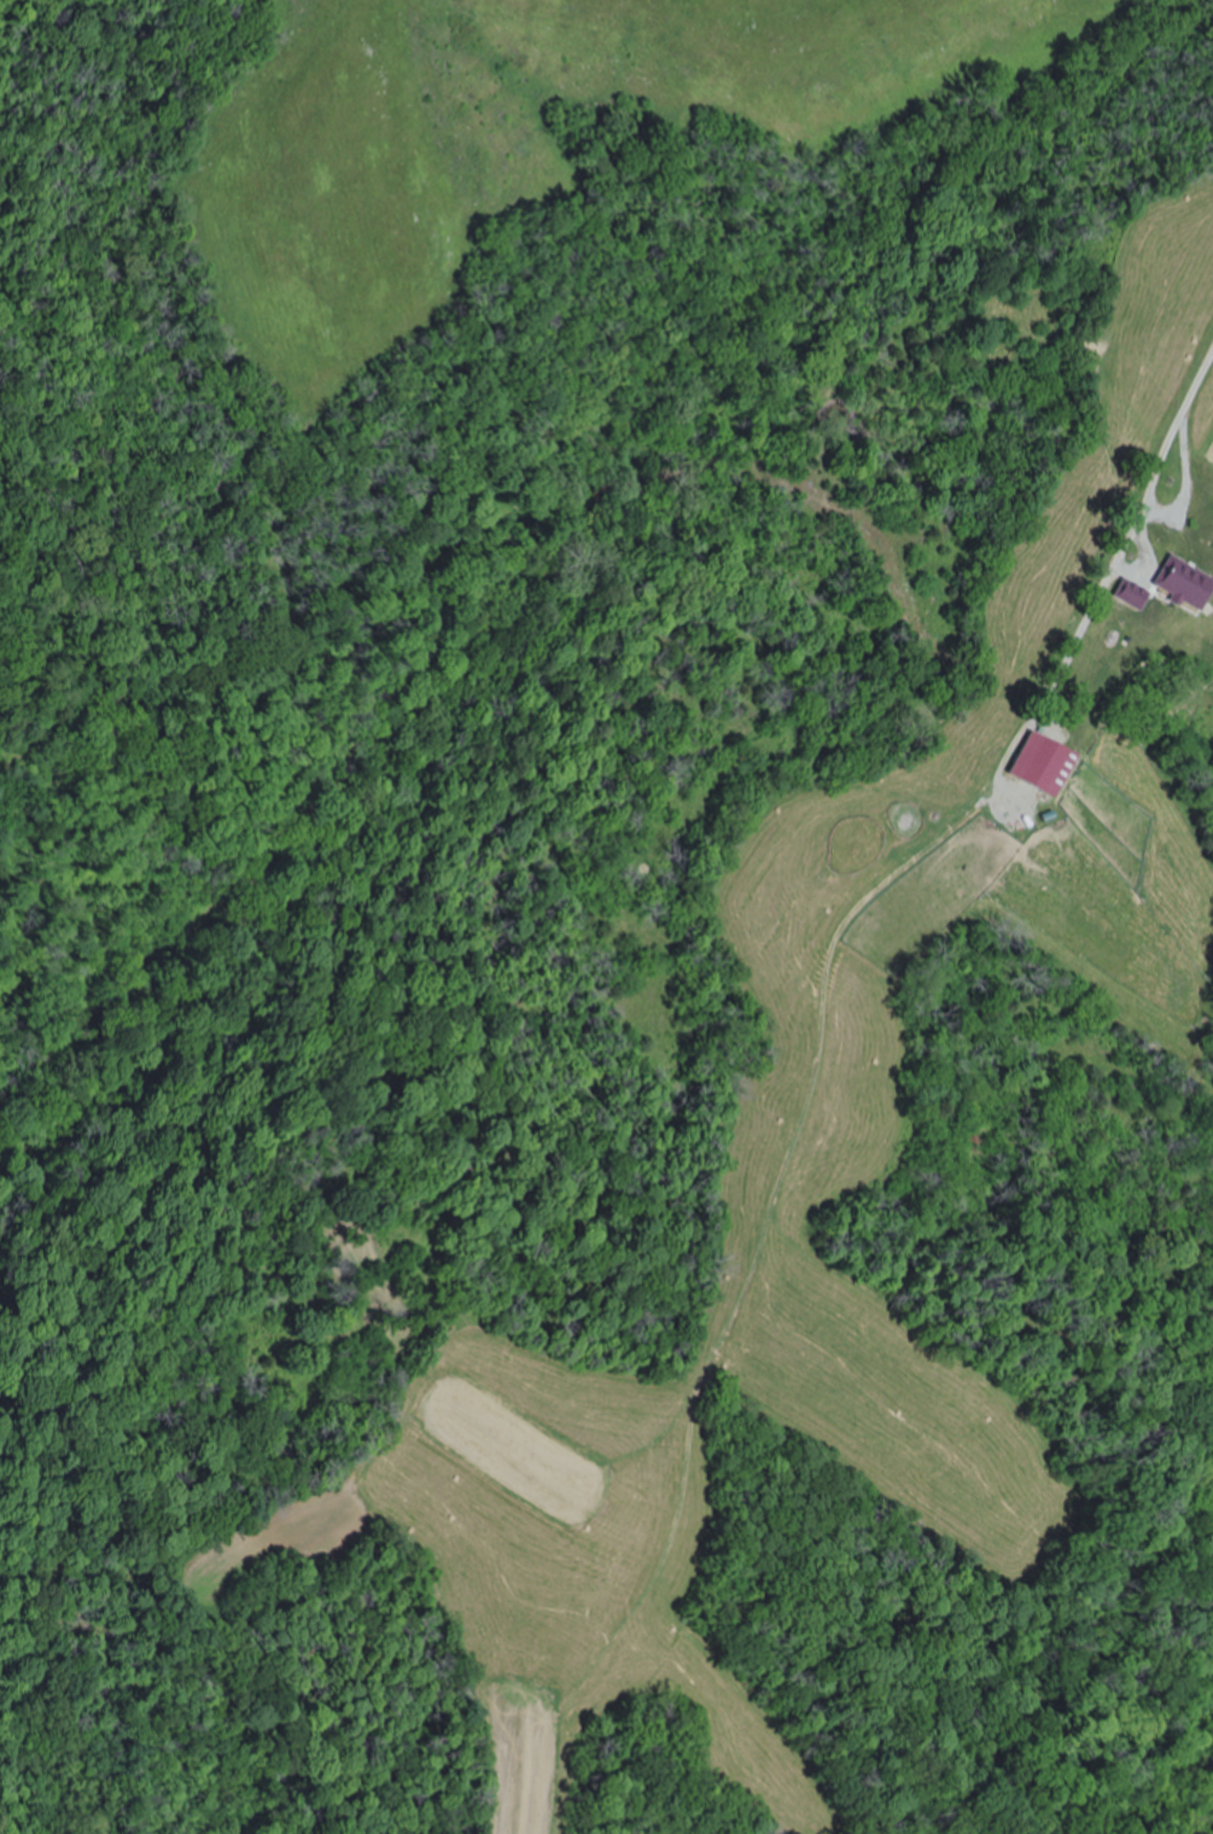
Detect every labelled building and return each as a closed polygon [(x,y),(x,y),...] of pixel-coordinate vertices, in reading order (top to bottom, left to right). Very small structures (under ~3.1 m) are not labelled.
[(1130,623),(1157,634),(1170,605),(1173,607),(1189,570),(1158,556),(1130,623)] [(1015,778),(1062,800),(1083,756),(1036,733),(1015,778)]
